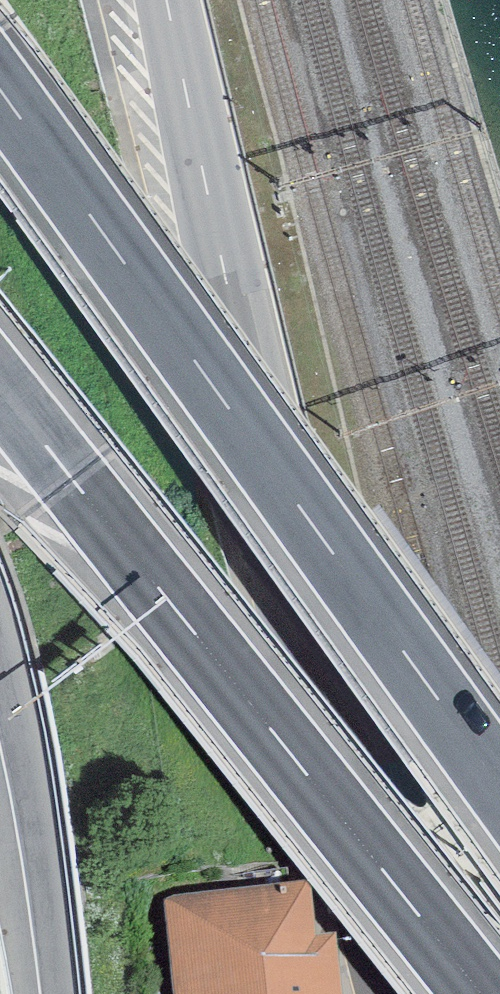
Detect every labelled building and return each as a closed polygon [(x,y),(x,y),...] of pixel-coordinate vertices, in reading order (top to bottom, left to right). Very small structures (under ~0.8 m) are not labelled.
[(336,933),(316,934),(312,887),(305,879),(163,897),(174,993),(342,993),(336,933)]
